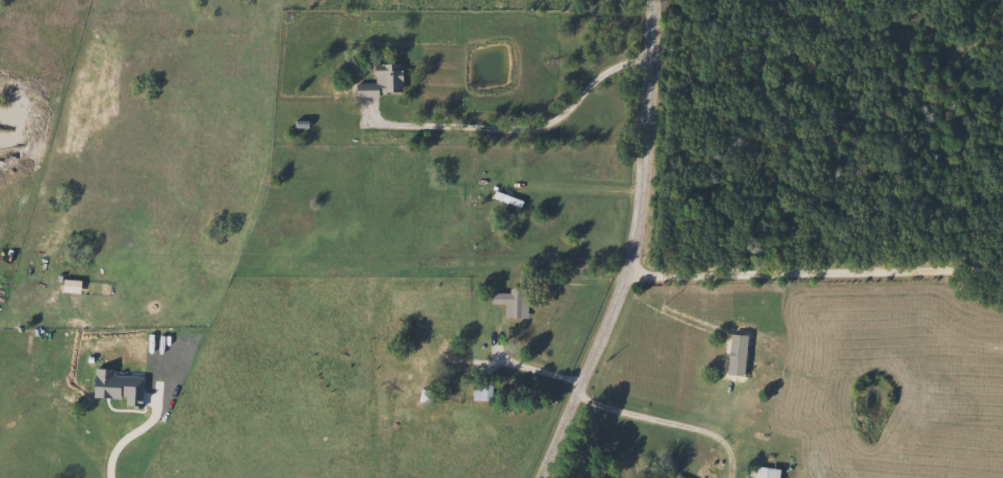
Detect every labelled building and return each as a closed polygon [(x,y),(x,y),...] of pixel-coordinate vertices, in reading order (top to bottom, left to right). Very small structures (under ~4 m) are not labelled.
[(400,63),(400,95),(353,95),(353,83),(372,83),(372,63),(400,63)] [(521,199),(518,207),(490,198),(493,190),(521,199)] [(478,324),(478,306),(489,306),(489,290),(524,290),(524,322),(503,322),(503,324),(478,324)] [(489,383),(489,401),(470,401),(470,383),(489,383)] [(778,469),(777,477),(753,477),(755,467),(778,469)]
